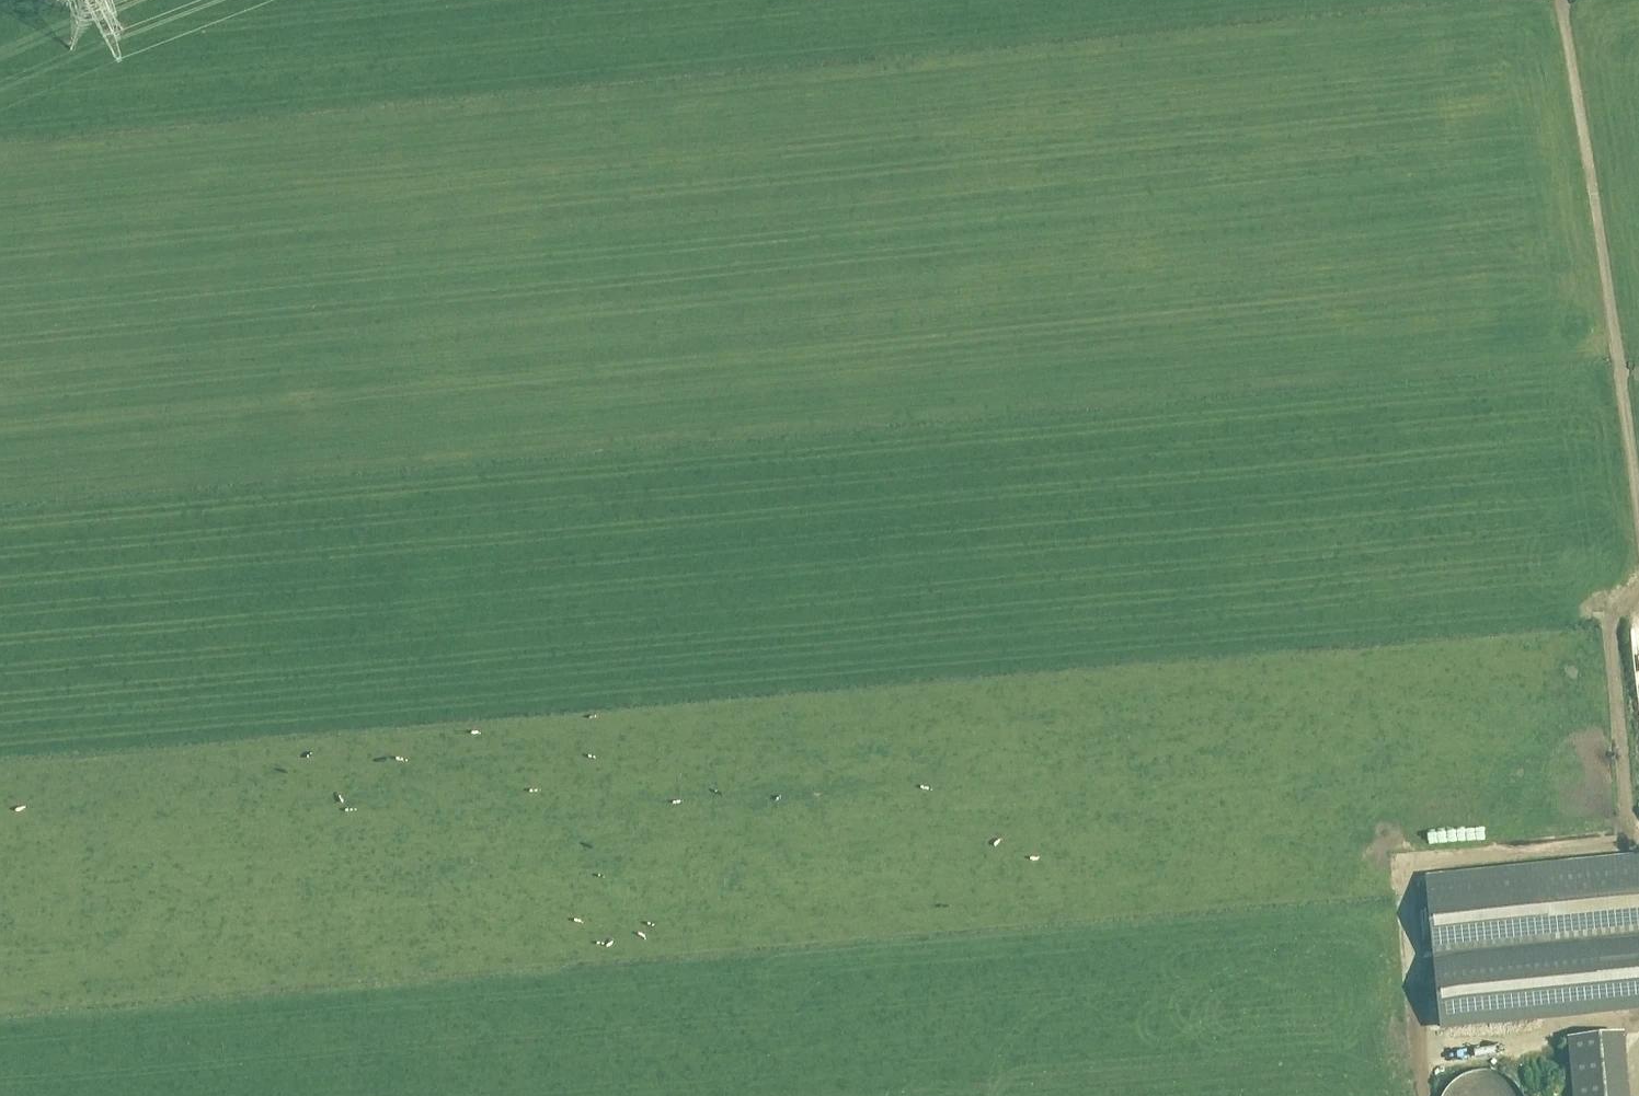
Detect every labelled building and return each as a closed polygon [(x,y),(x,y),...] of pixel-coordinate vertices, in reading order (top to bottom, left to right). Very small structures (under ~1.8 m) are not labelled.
[(1425,876),(1439,1028),(1638,1009),(1638,856),(1425,876)] [(1567,1039),(1572,1095),(1630,1095),(1624,1034),(1567,1039)]
